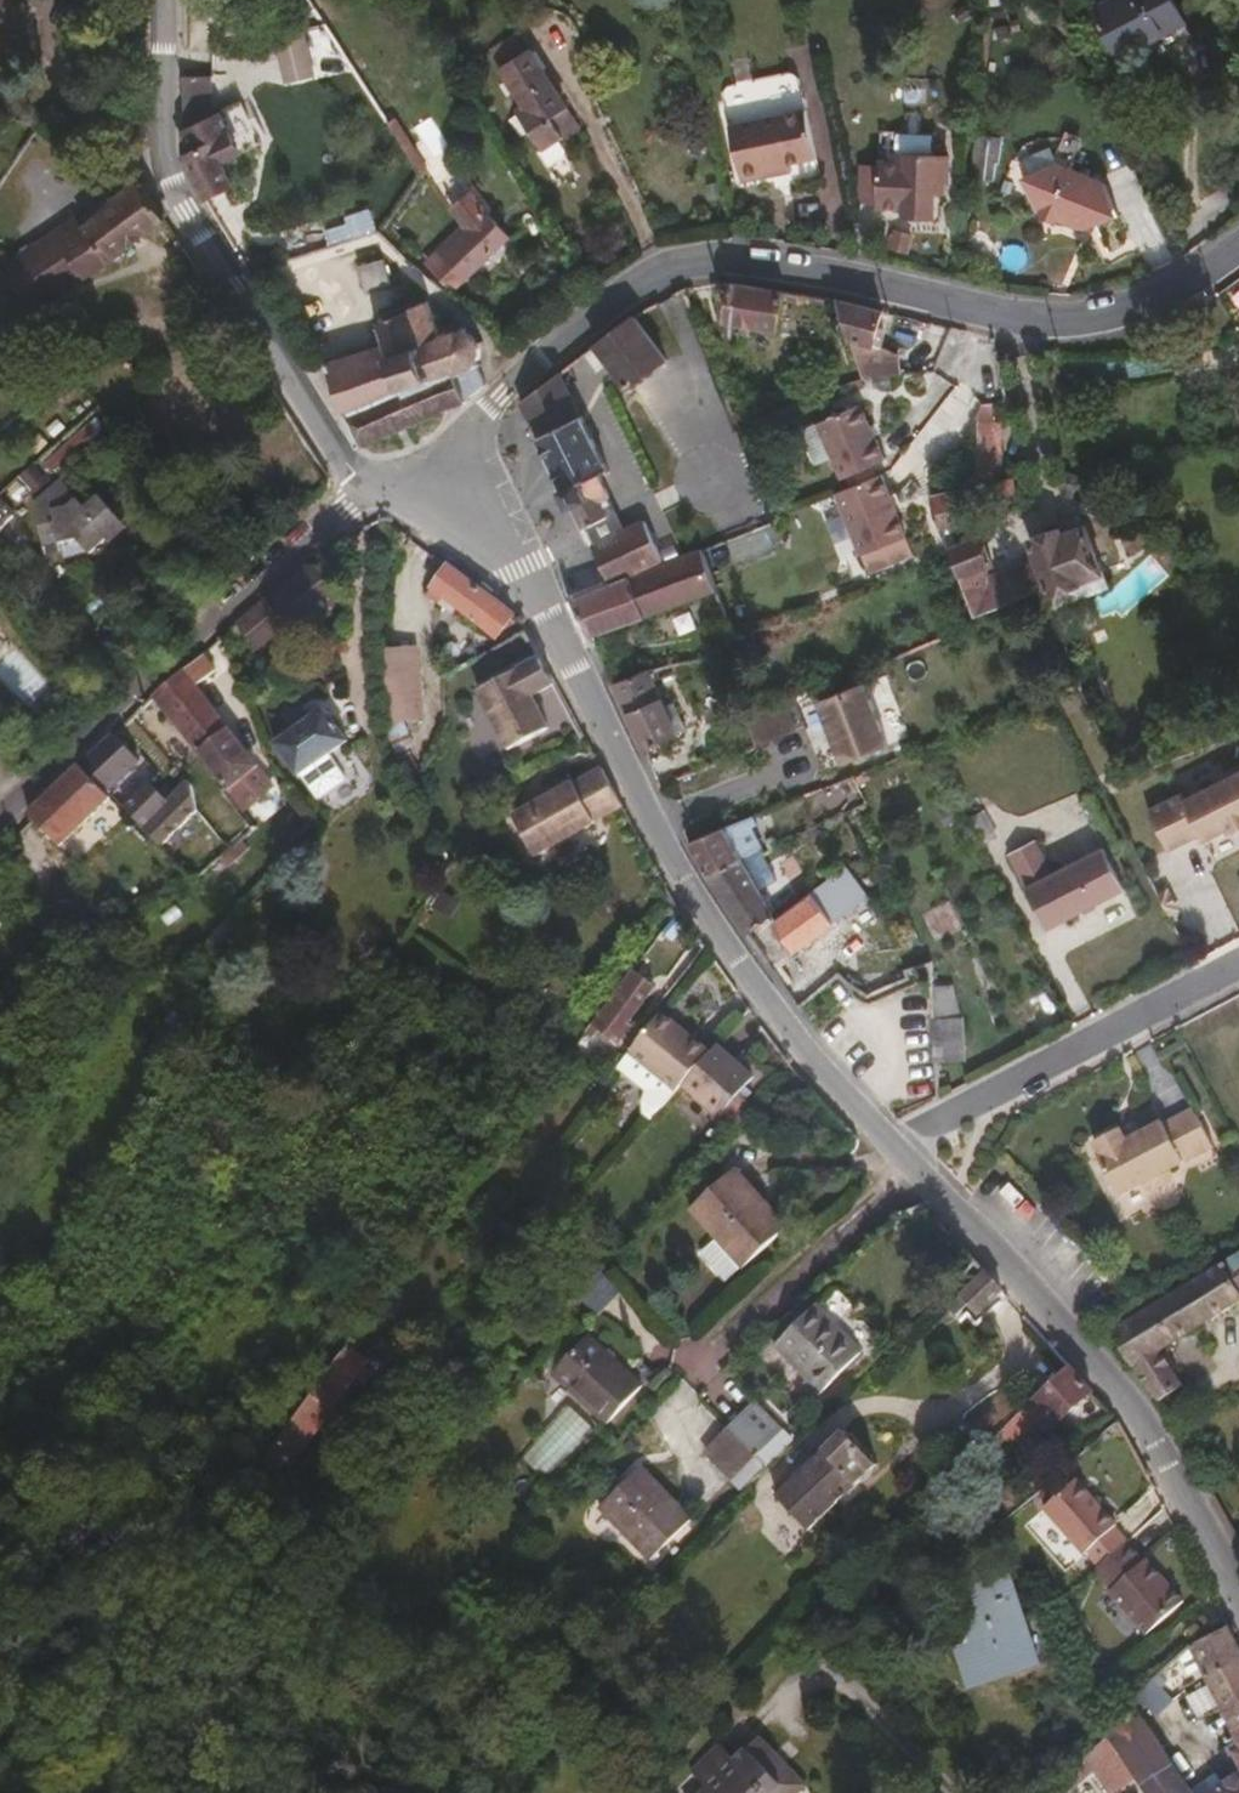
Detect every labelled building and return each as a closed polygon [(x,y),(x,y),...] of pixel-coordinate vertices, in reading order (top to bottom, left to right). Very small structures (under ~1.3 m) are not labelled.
[(8,0),(0,0),(0,58),(26,55),(22,18),(10,20),(8,0)] [(1177,0),(1110,0),(1094,9),(1120,56),(1189,20),(1177,0)] [(578,128),(528,38),(494,60),(502,70),(525,107),(517,112),(542,151),(578,128)] [(268,50),(276,69),(293,62),(286,43),(268,50)] [(816,150),(805,103),(799,104),(791,65),(727,78),(723,88),(741,174),(765,170),(765,160),(792,155),(816,150)] [(215,117),(216,78),(187,78),(186,130),(215,117)] [(251,150),(232,109),(224,114),(242,155),(251,150)] [(242,155),(224,114),(215,117),(186,130),(186,155),(207,197),(236,183),(227,162),(242,155)] [(415,124),(430,157),(449,148),(434,115),(415,124)] [(1002,162),(1003,152),(1005,150),(1004,148),(999,147),(1000,140),(977,137),(972,178),(995,181),(997,162),(1002,162)] [(793,164),(792,155),(765,160),(765,170),(793,164)] [(952,182),(954,157),(912,155),(912,162),(882,161),(879,207),(908,208),(908,216),(937,219),(939,192),(948,191),(949,182),(952,182)] [(1117,216),(1103,186),(1103,182),(1055,164),(1024,177),(1038,211),(1042,216),(1051,221),(1054,222),(1059,220),(1061,221),(1085,230),(1117,216)] [(166,219),(150,201),(136,184),(112,201),(115,205),(74,237),(65,225),(0,273),(0,274),(31,318),(166,219)] [(458,291),(510,238),(473,194),(454,208),(467,227),(430,263),(458,291)] [(419,265),(461,229),(449,212),(404,252),(419,265)] [(889,249),(909,253),(913,233),(893,229),(889,249)] [(340,246),(292,262),(305,298),(352,282),(340,246)] [(393,283),(386,258),(362,265),(370,290),(393,283)] [(779,330),(786,293),(771,290),(735,285),(729,322),(779,330)] [(481,370),(485,363),(490,360),(492,350),(490,341),(486,333),(478,328),(471,327),(464,328),(453,301),(438,308),(435,301),(418,307),(415,306),(405,310),(404,314),(379,323),(386,342),(328,366),(361,445),(469,400),(470,396),(488,385),(481,370)] [(892,351),(876,341),(884,311),(840,301),(865,379),(900,375),(899,356),(892,351)] [(667,358),(635,317),(595,347),(627,389),(667,358)] [(607,470),(560,373),(522,401),(522,403),(567,499),(579,523),(603,513),(599,501),(608,497),(598,474),(607,470)] [(1013,492),(1010,478),(993,480),(993,403),(980,409),(979,412),(980,483),(934,491),(941,528),(970,523),(974,521),(972,502),(1011,495),(1013,492)] [(886,462),(864,406),(820,423),(833,458),(842,478),(844,479),(851,477),(874,468),(886,462)] [(85,421),(43,465),(56,478),(98,434),(85,421)] [(833,458),(820,423),(802,430),(815,465),(833,458)] [(34,494),(48,482),(33,464),(19,476),(34,494)] [(878,476),(874,468),(851,477),(855,484),(878,476)] [(909,538),(884,474),(878,476),(855,484),(837,492),(863,555),(909,538)] [(123,520),(98,492),(84,504),(63,477),(36,499),(46,555),(64,541),(58,532),(68,524),(93,548),(123,520)] [(14,510),(0,501),(0,533),(14,510)] [(661,561),(644,521),(589,544),(608,585),(661,561)] [(93,548),(68,524),(58,532),(64,541),(72,549),(93,548)] [(1106,577),(1092,530),(1074,536),(1071,528),(1037,540),(1043,558),(993,577),(989,565),(995,563),(985,537),(949,549),(977,617),(1044,590),(1052,587),(1053,595),(1106,577)] [(590,636),(706,594),(716,621),(729,617),(704,549),(574,600),(590,636)] [(1154,552),(1123,578),(1141,599),(1172,572),(1154,552)] [(576,596),(605,582),(596,563),(567,576),(576,596)] [(499,637),(515,616),(449,567),(433,589),(499,637)] [(1053,613),(1099,598),(1111,594),(1106,577),(1053,595),(1053,613)] [(264,655),(291,635),(285,629),(265,605),(253,614),(239,626),(261,653),(262,655),(264,655)] [(291,635),(304,626),(297,618),(285,629),(291,635)] [(422,720),(419,677),(418,651),(416,648),(381,650),(387,723),(422,720)] [(216,671),(203,655),(186,670),(198,686),(216,671)] [(549,729),(531,696),(556,683),(543,657),(481,689),(512,748),(549,729)] [(230,729),(198,686),(186,670),(155,697),(201,753),(230,729)] [(661,697),(649,671),(615,683),(622,697),(628,710),(661,697)] [(557,684),(556,683),(531,696),(549,729),(574,717),(557,684)] [(886,749),(862,687),(820,703),(837,748),(854,742),(860,759),(886,749)] [(678,732),(661,697),(628,710),(644,746),(678,732)] [(792,733),(781,703),(764,710),(765,716),(751,722),(758,747),(792,733)] [(804,709),(827,767),(837,763),(814,705),(804,709)] [(329,755),(349,743),(326,709),(317,717),(308,723),(298,710),(287,718),(296,732),(277,745),(298,777),(301,777),(317,800),(346,780),(329,755)] [(231,791),(258,767),(230,729),(201,753),(231,791)] [(120,782),(140,763),(115,736),(83,766),(112,799),(121,809),(123,810),(126,809),(134,801),(120,786),(120,782)] [(62,848),(112,799),(83,766),(31,816),(62,848)] [(593,823),(623,807),(603,770),(574,786),(572,785),(516,814),(538,855),(594,824),(593,823)] [(1183,802),(1180,795),(1176,797),(1198,837),(1199,836),(1202,842),(1226,830),(1229,834),(1238,828),(1238,772),(1183,802)] [(868,803),(855,775),(811,792),(825,822),(844,814),(846,814),(868,803)] [(172,811),(184,800),(173,789),(162,799),(149,787),(134,801),(126,809),(149,833),(172,811)] [(1198,837),(1176,797),(1147,811),(1168,851),(1198,837)] [(739,862),(763,849),(748,818),(691,842),(701,863),(709,878),(739,862)] [(181,850),(192,839),(186,831),(175,843),(181,850)] [(1048,929),(1124,888),(1104,847),(1025,888),(1048,929)] [(779,918),(739,862),(709,878),(729,906),(734,913),(748,935),(770,917),(774,922),(779,918)] [(837,922),(870,896),(846,866),(812,892),(837,922)] [(442,889),(431,903),(451,919),(462,905),(442,889)] [(797,952),(837,922),(812,892),(779,918),(774,922),(797,952)] [(671,980),(701,942),(695,934),(680,913),(645,960),(671,980)] [(630,1022),(657,987),(636,970),(590,1032),(596,1037),(599,1034),(604,1027),(615,1036),(620,1041),(633,1024),(630,1022)] [(961,1013),(953,985),(934,1001),(936,1060),(964,1060),(963,1015),(961,1013)] [(675,1040),(681,1033),(667,1020),(661,1027),(675,1040)] [(609,1042),(615,1036),(604,1027),(599,1034),(609,1042)] [(680,1096),(711,1062),(681,1033),(675,1040),(661,1027),(634,1061),(635,1063),(675,1100),(680,1096)] [(739,1104),(753,1088),(717,1055),(711,1062),(680,1096),(716,1128),(720,1124),(735,1137),(754,1118),(739,1104)] [(650,1128),(675,1100),(635,1063),(623,1076),(647,1098),(643,1113),(642,1120),(650,1128)] [(1182,1161),(1226,1138),(1206,1101),(1178,1116),(1176,1114),(1155,1125),(1141,1132),(1138,1127),(1135,1121),(1110,1135),(1115,1146),(1113,1147),(1135,1186),(1158,1174),(1166,1177),(1180,1170),(1182,1161)] [(1141,1132),(1155,1125),(1152,1119),(1138,1127),(1141,1132)] [(785,1228),(754,1198),(768,1185),(741,1160),(685,1217),(742,1272),(785,1228)] [(1238,1303),(1238,1256),(1113,1332),(1113,1334),(1137,1374),(1155,1403),(1182,1386),(1161,1350),(1238,1303)] [(592,1309),(613,1283),(599,1272),(579,1299),(592,1309)] [(975,1313),(1000,1290),(997,1287),(984,1272),(959,1295),(975,1313)] [(815,1395),(858,1353),(813,1306),(769,1347),(815,1395)] [(605,1429),(641,1393),(587,1341),(551,1378),(605,1429)] [(284,1477),(370,1364),(350,1349),(264,1462),(284,1477)] [(1059,1422),(1092,1391),(1090,1388),(1070,1366),(1033,1400),(1011,1420),(1024,1434),(1048,1411),(1059,1422)] [(546,1480),(594,1431),(569,1406),(520,1455),(546,1480)] [(791,1446),(752,1409),(707,1456),(743,1493),(791,1446)] [(809,1529),(879,1462),(847,1430),(777,1498),(809,1529)] [(690,1522),(639,1471),(597,1513),(649,1563),(690,1522)] [(1127,1543),(1114,1529),(1116,1526),(1079,1486),(1047,1515),(1085,1555),(1088,1554),(1101,1567),(1125,1544),(1127,1543)] [(1185,1603),(1146,1561),(1143,1563),(1125,1544),(1101,1567),(1092,1575),(1109,1594),(1108,1598),(1147,1638),(1185,1603)] [(1039,1666),(1009,1576),(964,1593),(980,1644),(957,1652),(970,1689),(1039,1666)] [(1229,1627),(1193,1646),(1238,1739),(1238,1647),(1229,1627)] [(1173,1700),(1155,1680),(1136,1696),(1145,1707),(1149,1707),(1156,1716),(1173,1700)] [(1176,1766),(1136,1711),(1108,1737),(1134,1771),(1145,1787),(1156,1779),(1173,1769),(1176,1766)] [(761,1735),(737,1759),(722,1744),(694,1772),(710,1787),(704,1792),(800,1792),(810,1784),(761,1735)] [(1134,1771),(1108,1737),(1087,1755),(1110,1789),(1134,1771)] [(1230,1749),(1238,1759),(1238,1761),(1238,1745),(1230,1749)] [(1173,1769),(1156,1779),(1145,1787),(1149,1792),(1191,1792),(1173,1769)] [(1225,1785),(1217,1773),(1206,1780),(1214,1792),(1213,1792),(1230,1792),(1225,1785)] [(1225,1785),(1230,1792),(1238,1792),(1238,1777),(1225,1785)]
